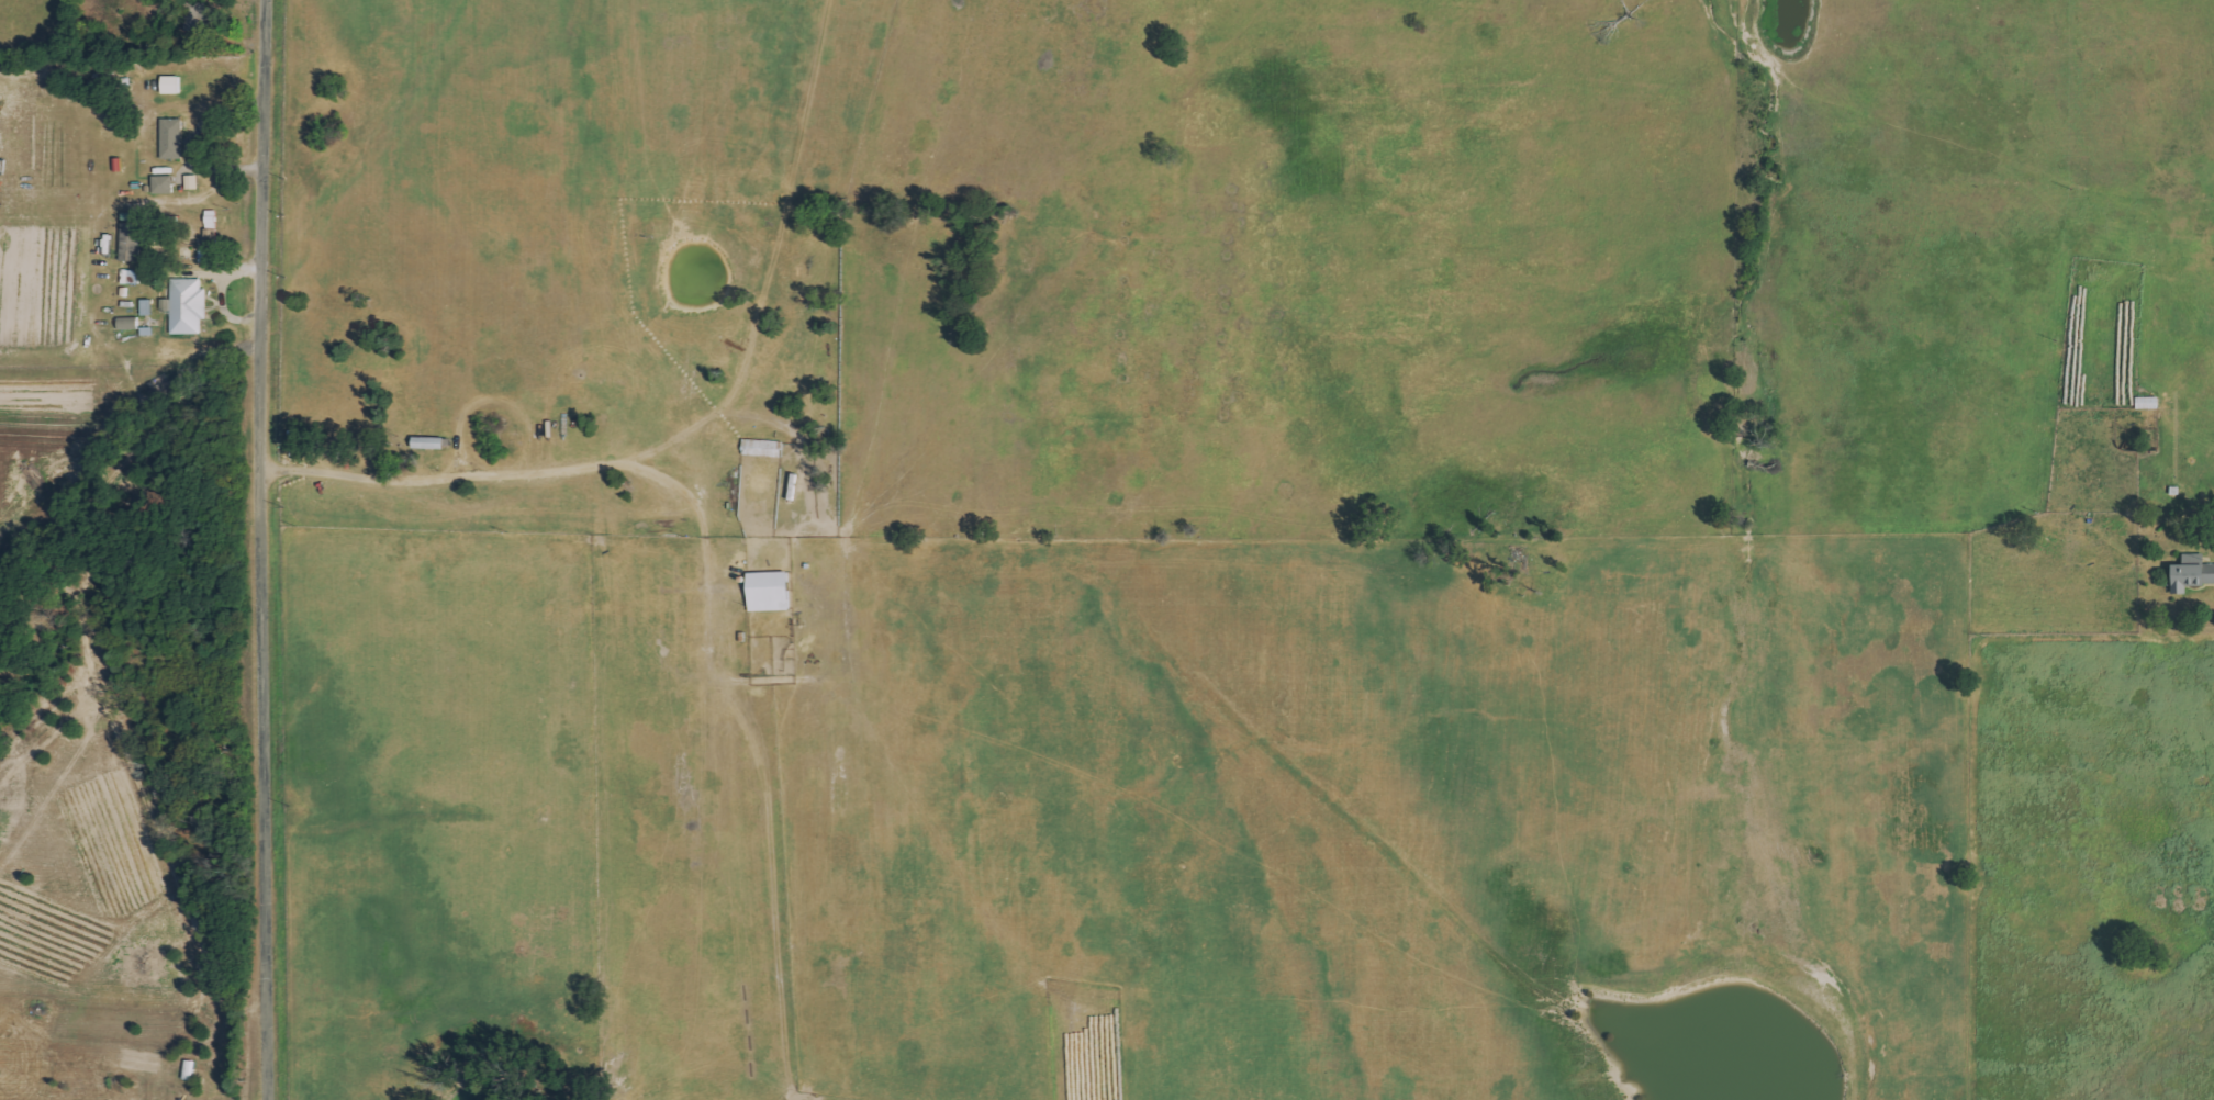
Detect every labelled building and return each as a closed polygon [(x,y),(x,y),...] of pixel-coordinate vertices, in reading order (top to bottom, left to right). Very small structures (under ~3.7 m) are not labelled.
[(165,94),(183,94),(183,77),(165,77),(165,94)] [(164,158),(186,157),(185,119),(163,120),(164,158)] [(155,194),(176,193),(175,174),(154,175),(155,194)] [(140,284),(140,270),(123,270),(123,283),(140,284)] [(208,288),(203,288),(203,278),(173,278),(173,299),(163,299),(163,312),(173,312),(173,334),(203,334),(203,319),(209,319),(208,288)] [(154,299),(143,299),(143,315),(154,315),(154,299)] [(2209,554),(2186,554),(2186,565),(2175,565),(2175,594),(2190,594),(2190,585),(2213,584),(2213,572),(2209,572),(2209,554)] [(751,572),(752,611),(792,610),(791,571),(751,572)]
